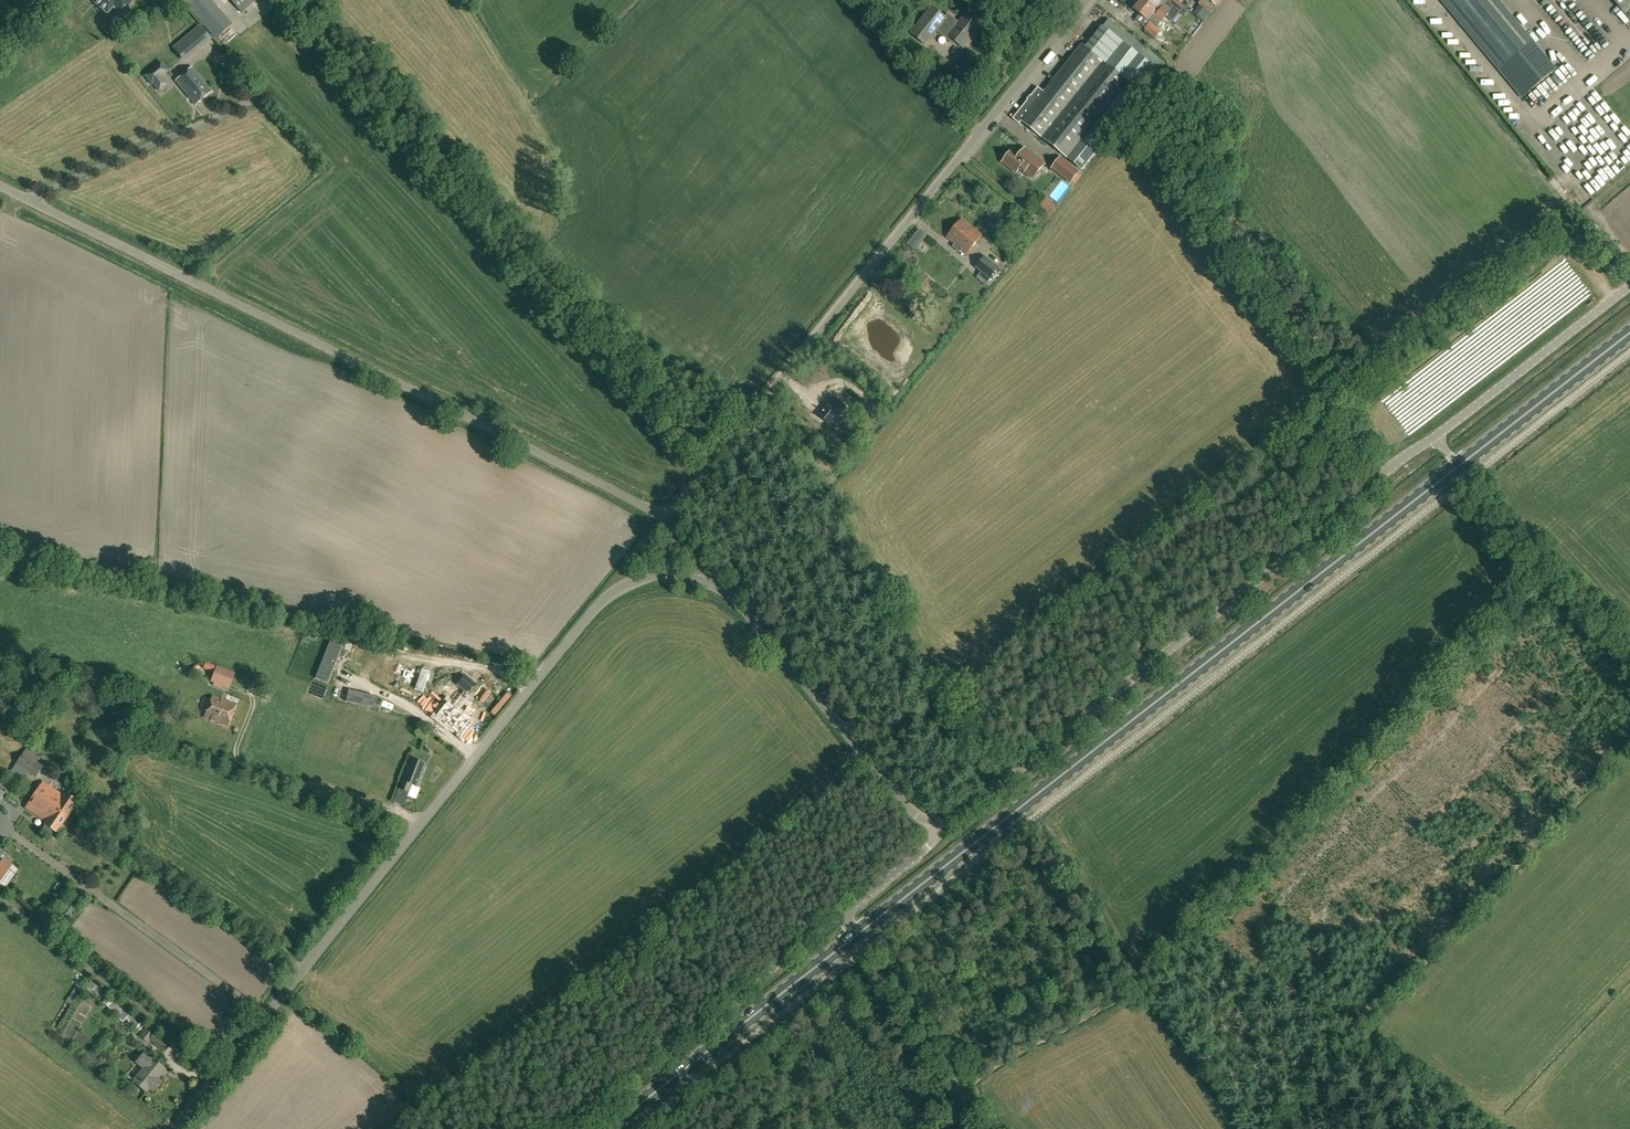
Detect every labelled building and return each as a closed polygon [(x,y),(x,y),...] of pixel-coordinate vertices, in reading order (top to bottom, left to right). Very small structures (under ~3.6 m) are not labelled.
[(107,14),(113,7),(122,14),(132,2),(130,0),(92,0),(107,14)] [(178,0),(152,0),(155,8),(178,0)] [(233,23),(212,0),(181,0),(216,39),(233,23)] [(242,12),(256,0),(231,0),(242,12)] [(1166,16),(1147,0),(1142,0),(1134,9),(1147,19),(1148,19),(1151,21),(1145,29),(1156,38),(1162,31),(1157,27),(1162,20),(1166,16)] [(1170,10),(1164,5),(1163,6),(1160,3),(1162,0),(1147,0),(1166,16),(1172,20),(1176,15),(1170,10)] [(1168,2),(1184,15),(1188,9),(1177,0),(1169,0),(1168,2)] [(1215,6),(1207,0),(1201,0),(1199,3),(1210,12),(1215,6)] [(1625,12),(1629,8),(1629,0),(1614,0),(1625,12)] [(965,15),(958,24),(954,21),(955,20),(948,14),(946,17),(933,7),(911,33),(925,44),(936,30),(953,44),(955,41),(963,48),(971,38),(970,36),(978,26),(979,27),(980,27),(965,15)] [(1022,121),(1082,170),(1161,73),(1125,43),(1108,65),(1082,44),(1044,91),(1038,87),(1013,118),(1019,124),(1022,121)] [(1620,60),(1609,68),(1613,73),(1624,65),(1620,60)] [(168,71),(161,63),(145,76),(152,84),(168,71)] [(195,105),(212,91),(192,67),(176,80),(195,105)] [(1039,171),(1045,164),(1027,150),(1023,156),(1021,154),(1019,156),(1012,150),(1008,155),(1006,155),(1003,158),(1004,160),(1003,162),(1016,172),(1020,167),(1026,171),(1025,172),(1031,177),(1032,176),(1034,177),(1035,176),(1037,176),(1040,173),(1039,171)] [(1051,168),(1070,183),(1080,171),(1061,155),(1051,168)] [(1067,182),(1056,198),(1065,204),(1076,189),(1067,182)] [(1055,213),(1059,209),(1051,199),(1047,203),(1055,213)] [(967,254),(983,235),(962,218),(947,237),(955,244),(953,246),(960,252),(962,250),(967,254)] [(914,250),(926,236),(919,229),(906,243),(914,250)] [(1585,244),(1579,235),(1571,240),(1577,250),(1584,245),(1585,244)] [(990,279),(1000,267),(985,255),(975,267),(990,279)] [(666,399),(671,394),(665,387),(660,392),(666,399)] [(834,398),(821,415),(832,424),(845,407),(834,398)] [(343,645),(330,639),(315,675),(328,680),(343,645)] [(222,668),(206,662),(204,668),(214,672),(210,681),(229,689),(233,679),(230,678),(233,672),(222,667),(222,668)] [(227,726),(236,704),(212,695),(204,717),(227,726)] [(459,733),(470,720),(447,701),(435,715),(451,728),(452,727),(459,733)] [(36,778),(43,766),(23,752),(16,764),(36,778)] [(417,787),(425,764),(411,758),(399,789),(409,792),(412,785),(417,787)] [(35,795),(67,817),(77,802),(66,794),(64,796),(43,782),(35,795)] [(67,817),(35,795),(26,808),(47,822),(45,824),(57,832),(67,817)] [(0,869),(0,884),(6,888),(19,870),(6,861),(0,869)] [(69,920),(78,907),(69,901),(60,912),(69,920)] [(134,1015),(116,995),(108,1002),(127,1022),(134,1015)] [(165,1052),(171,1045),(156,1032),(154,1034),(147,1028),(140,1036),(148,1043),(150,1039),(165,1052)] [(165,1070),(166,1070),(145,1052),(136,1062),(143,1068),(132,1081),(146,1092),(149,1088),(153,1092),(162,1082),(156,1077),(164,1069),(165,1070)]
